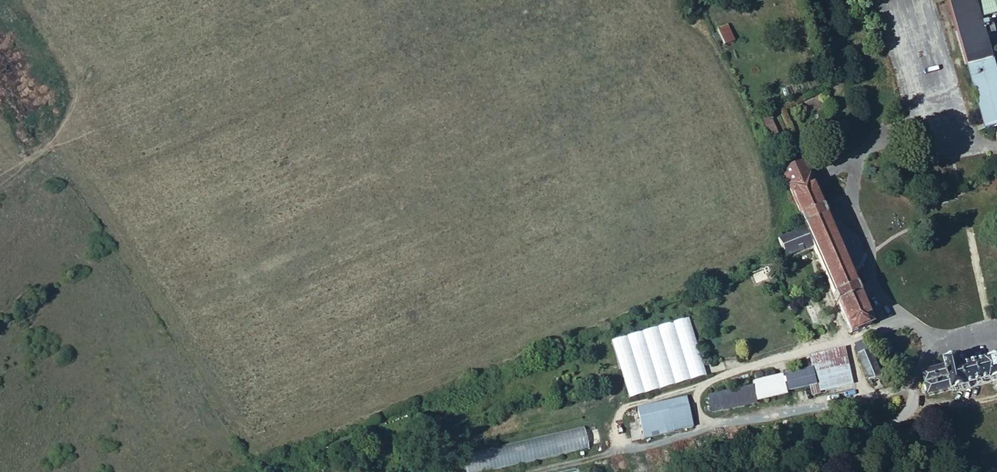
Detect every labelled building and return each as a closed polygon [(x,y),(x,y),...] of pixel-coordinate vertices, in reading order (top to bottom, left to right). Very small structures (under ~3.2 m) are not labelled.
[(984,129),(996,125),(996,70),(987,34),(990,33),(988,26),(985,27),(982,16),(996,12),(996,0),(951,0),(970,67),(966,68),(984,129)] [(717,31),(723,45),(734,39),(727,26),(717,31)] [(767,108),(755,114),(772,154),(778,151),(776,147),(782,144),(770,117),(771,116),(767,108)] [(778,239),(784,254),(785,256),(811,244),(849,333),(872,322),(848,268),(851,267),(854,265),(855,264),(857,263),(858,261),(859,259),(860,257),(861,255),(861,252),(862,249),(862,247),(862,245),(862,244),(861,242),(860,240),(860,238),(859,236),(857,235),(856,233),(855,232),(854,231),(852,229),(849,228),(848,227),(847,227),(846,226),(844,226),(843,225),(841,223),(840,220),(837,217),(836,214),(836,212),(826,216),(802,162),(780,171),(804,228),(778,239)] [(612,338),(628,397),(706,376),(690,317),(612,338)] [(854,346),(871,382),(882,378),(865,341),(854,346)] [(929,396),(952,390),(953,391),(970,387),(969,386),(996,379),(996,353),(981,357),(963,362),(961,354),(944,358),(946,366),(923,372),(929,396)] [(815,366),(818,378),(848,370),(846,359),(815,366)] [(783,374),(787,391),(816,383),(812,366),(783,374)] [(712,411),(755,401),(752,392),(781,385),(779,374),(750,381),(751,385),(708,396),(712,411)] [(752,392),(755,401),(783,395),(781,385),(752,392)] [(634,416),(641,443),(689,431),(681,404),(634,416)] [(464,452),(468,471),(477,471),(587,449),(583,428),(464,452)]
